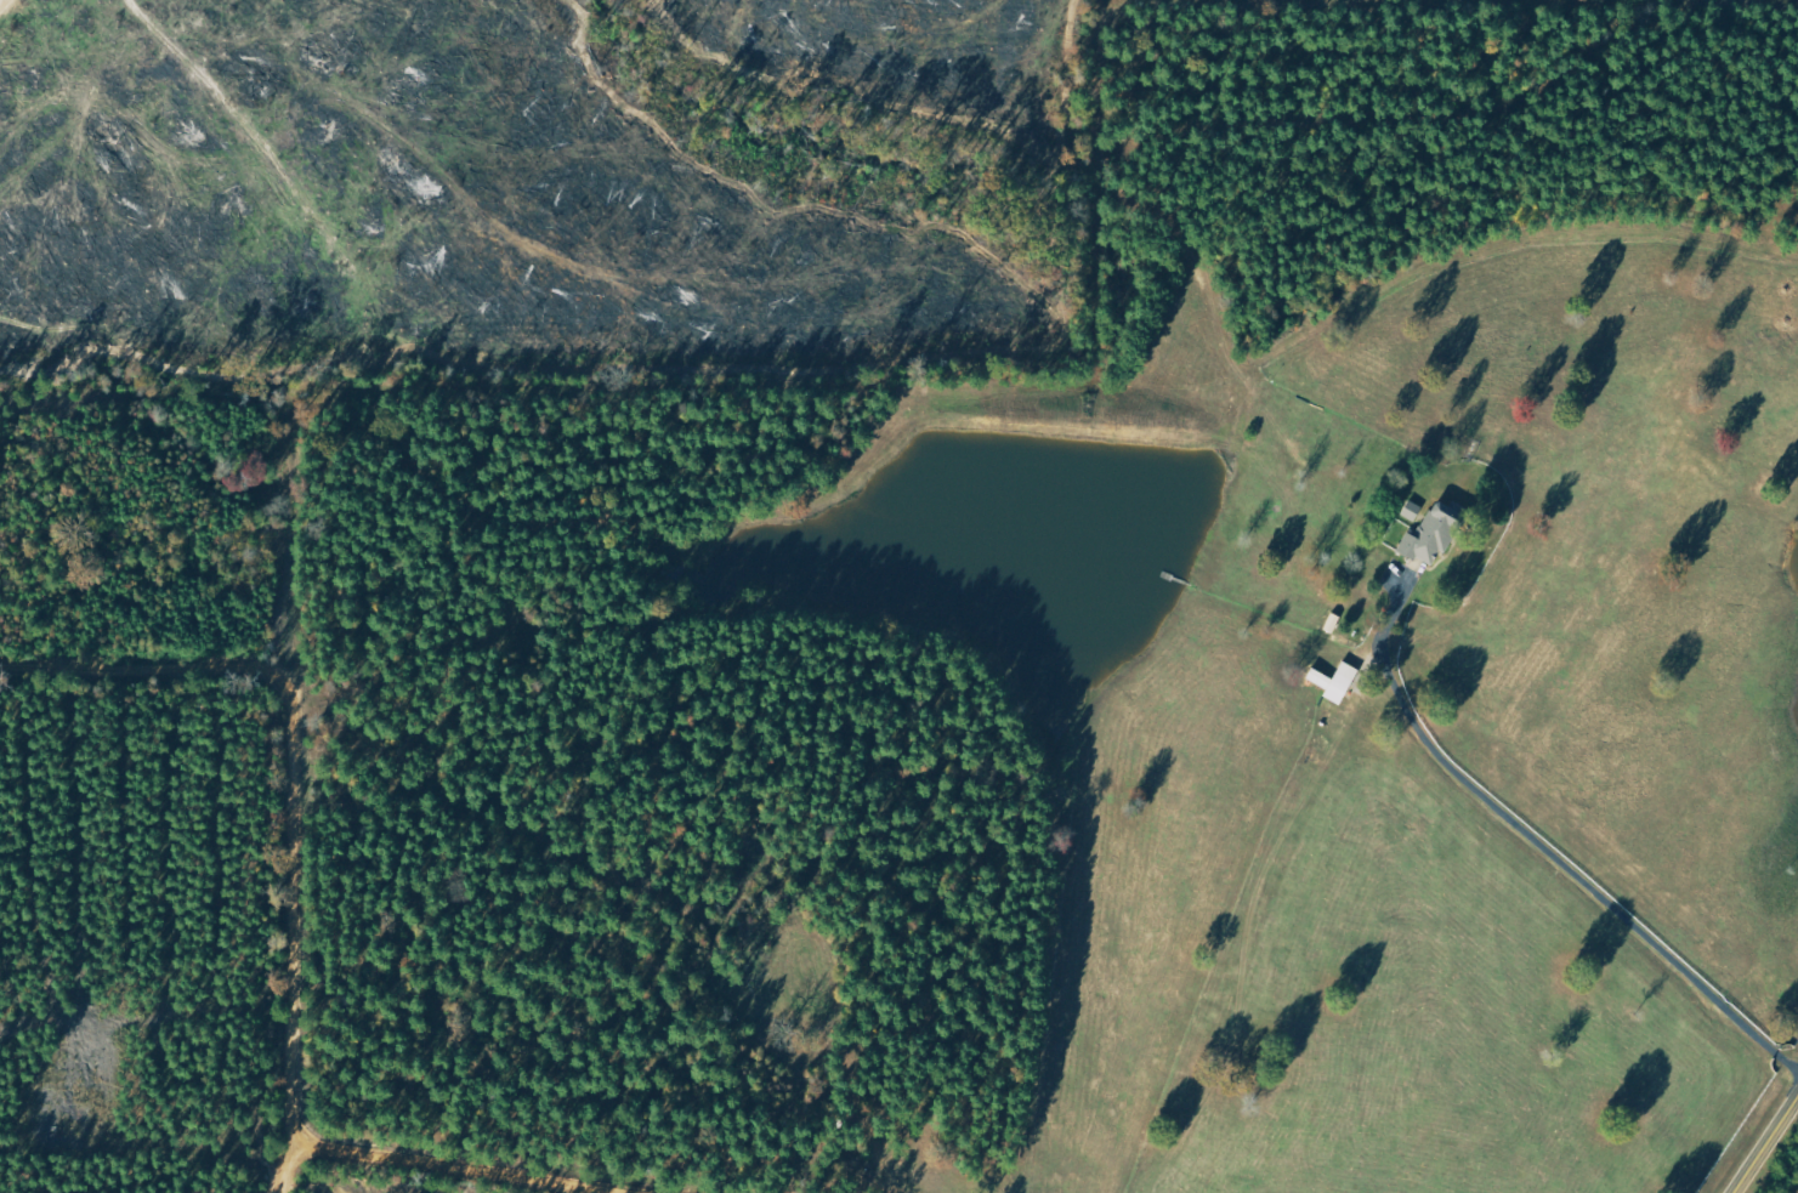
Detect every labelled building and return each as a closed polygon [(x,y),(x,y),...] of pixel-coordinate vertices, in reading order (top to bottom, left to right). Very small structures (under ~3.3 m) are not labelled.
[(1401,550),(1435,567),(1443,551),(1447,554),(1467,514),(1438,499),(1420,537),(1410,532),(1401,550)] [(1418,522),(1425,507),(1411,501),(1404,516),(1418,522)]
